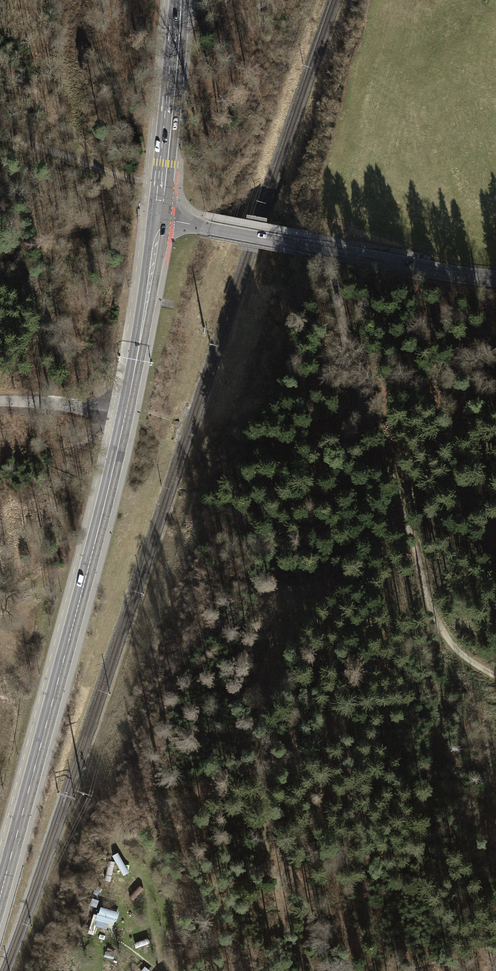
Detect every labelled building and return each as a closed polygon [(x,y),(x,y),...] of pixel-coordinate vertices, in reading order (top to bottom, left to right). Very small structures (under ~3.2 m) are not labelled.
[(93,917),(112,922),(118,904),(99,898),(93,917)]
